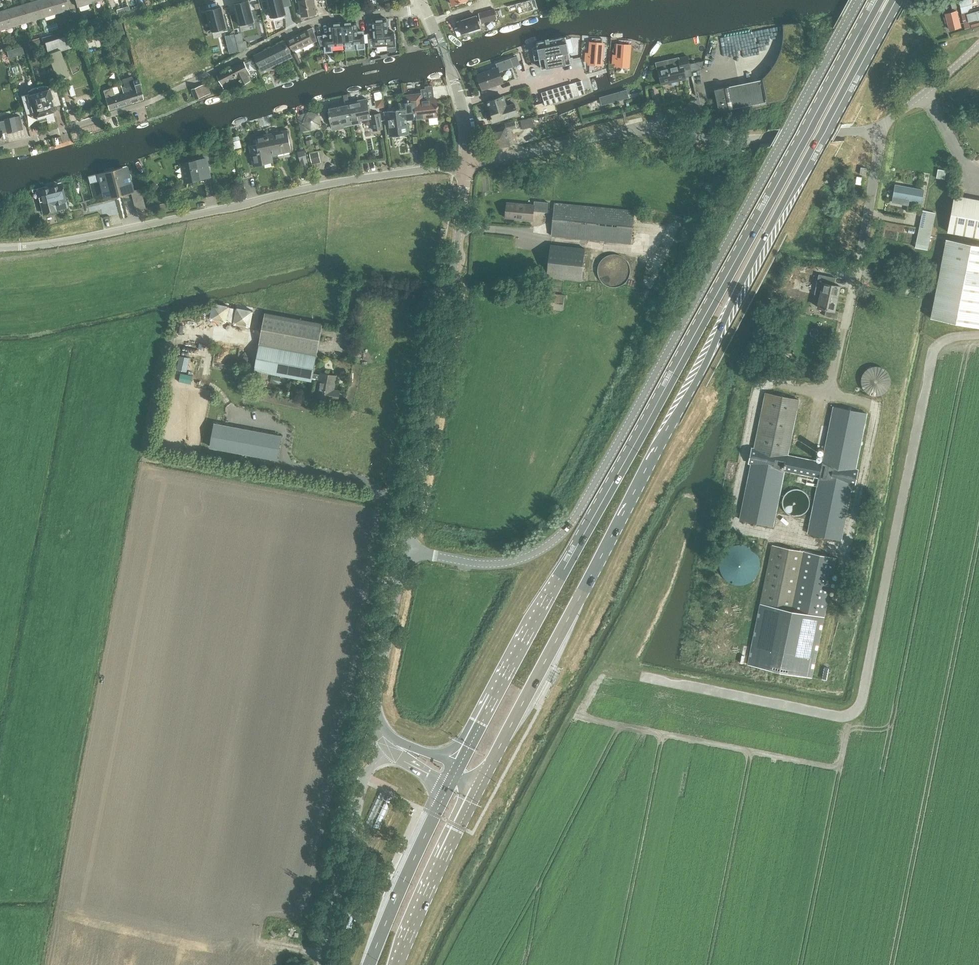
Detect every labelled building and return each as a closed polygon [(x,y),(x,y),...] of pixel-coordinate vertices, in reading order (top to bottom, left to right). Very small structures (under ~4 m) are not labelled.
[(41,17),(36,0),(35,0),(22,4),(27,21),(41,17)] [(55,13),(51,0),(36,0),(41,17),(55,13)] [(55,13),(69,9),(66,0),(51,0),(55,13)] [(235,2),(235,3),(240,23),(255,20),(250,0),(245,0),(235,2)] [(272,16),(274,15),(275,17),(285,14),(284,13),(287,12),(284,0),(268,0),(272,16)] [(302,15),(316,12),(313,0),(299,0),(302,15)] [(959,0),(961,14),(963,24),(965,29),(969,28),(965,13),(969,12),(968,9),(972,8),(970,0),(960,0),(959,0)] [(8,8),(13,25),(27,21),(22,4),(8,8)] [(214,7),(208,9),(213,30),(228,26),(223,6),(223,5),(214,7)] [(13,25),(8,8),(0,11),(0,29),(13,25)] [(481,22),(497,18),(494,9),(479,13),(481,22)] [(961,26),(957,11),(945,14),(946,16),(944,17),(945,21),(947,21),(950,29),(961,26)] [(978,18),(978,11),(967,14),(969,21),(978,18)] [(479,27),(480,27),(476,15),(458,21),(462,33),(469,30),(470,32),(480,29),(479,27)] [(388,32),(386,18),(372,19),(375,46),(388,45),(388,46),(395,45),(394,31),(388,32)] [(356,21),(343,22),(345,44),(357,43),(358,49),(365,48),(363,31),(357,32),(356,21)] [(324,35),(317,35),(320,45),(325,44),(325,52),(332,51),(332,45),(345,44),(343,22),(329,23),(330,34),(324,35)] [(56,23),(45,26),(46,31),(58,28),(56,23)] [(105,34),(117,30),(115,23),(103,26),(105,34)] [(312,43),(317,40),(313,27),(288,39),(294,50),(311,42),(312,43)] [(81,44),(87,42),(84,32),(78,34),(81,44)] [(45,42),(47,50),(46,51),(57,78),(69,74),(60,50),(71,47),(68,35),(45,42)] [(537,46),(532,47),(534,58),(539,58),(541,68),(567,63),(571,62),(568,47),(566,36),(551,39),(536,42),(537,46)] [(246,40),(237,42),(239,51),(247,47),(246,40)] [(284,40),(254,55),(262,70),(271,66),(272,66),(278,63),(292,56),(284,40)] [(587,53),(586,60),(590,60),(589,63),(601,64),(602,43),(591,42),(590,54),(587,53)] [(614,55),(614,61),(617,62),(617,65),(628,66),(630,45),(618,44),(617,56),(614,55)] [(297,52),(292,54),(297,63),(301,61),(297,52)] [(684,69),(690,68),(688,56),(679,58),(680,63),(658,68),(662,84),(686,78),(684,69)] [(496,67),(477,74),(482,89),(504,82),(500,70),(499,69),(507,66),(507,67),(512,65),(510,58),(495,63),(496,67)] [(241,85),(250,80),(247,74),(250,73),(244,61),(217,75),(223,87),(238,80),(241,85)] [(138,79),(133,81),(131,76),(121,79),(124,87),(121,87),(120,84),(119,85),(118,85),(121,93),(127,92),(130,102),(143,98),(138,79)] [(719,111),(766,101),(761,79),(715,89),(719,111)] [(581,80),(575,82),(579,95),(585,94),(581,80)] [(206,82),(198,86),(191,88),(196,99),(211,93),(206,82)] [(575,82),(569,83),(573,97),(579,95),(575,82)] [(569,83),(564,85),(568,99),(573,97),(569,83)] [(40,86),(36,87),(45,117),(53,114),(53,111),(55,110),(54,106),(60,104),(54,86),(47,88),(47,85),(43,86),(40,86)] [(531,91),(529,85),(515,90),(517,95),(531,91)] [(564,85),(558,87),(562,100),(568,99),(564,85)] [(106,97),(109,109),(125,104),(130,102),(127,92),(121,93),(119,94),(117,86),(112,87),(103,90),(106,97)] [(38,119),(45,117),(36,87),(33,88),(30,89),(27,91),(28,94),(21,96),(26,114),(32,112),(33,116),(36,116),(38,119)] [(558,87),(552,88),(556,102),(562,100),(558,87)] [(552,88),(547,90),(551,104),(556,102),(552,88)] [(547,90),(541,92),(545,105),(551,104),(547,90)] [(602,105),(629,98),(627,90),(600,97),(602,105)] [(421,93),(414,94),(416,116),(416,118),(438,116),(437,99),(422,100),(421,93)] [(344,103),(328,106),(332,126),(343,123),(343,126),(352,124),(353,124),(349,102),(347,94),(346,94),(345,95),(343,95),(344,103)] [(407,108),(385,111),(386,121),(388,121),(390,136),(398,135),(398,136),(401,136),(401,135),(407,134),(406,119),(415,119),(414,116),(416,116),(414,94),(405,95),(407,108)] [(488,100),(490,106),(492,112),(490,113),(492,121),(518,113),(515,103),(506,105),(503,95),(488,100)] [(367,98),(349,102),(353,124),(361,123),(360,120),(371,118),(374,130),(382,128),(379,113),(370,114),(367,98)] [(384,107),(383,100),(376,101),(377,108),(384,107)] [(303,122),(311,129),(320,124),(318,114),(308,112),(303,122)] [(0,121),(0,128),(1,131),(6,130),(7,132),(17,130),(14,116),(4,118),(4,120),(0,121)] [(522,130),(535,126),(532,118),(520,121),(522,130)] [(505,124),(505,127),(486,131),(490,149),(514,144),(511,129),(517,128),(515,121),(505,124)] [(287,130),(268,134),(272,155),(291,151),(287,130)] [(273,162),(272,155),(268,134),(256,136),(259,151),(251,153),(253,166),(273,162)] [(242,147),(239,135),(231,137),(234,149),(242,147)] [(307,160),(305,151),(299,153),(301,161),(307,160)] [(321,162),(318,151),(310,153),(312,164),(321,162)] [(206,158),(181,163),(185,181),(210,176),(206,158)] [(106,179),(102,180),(105,195),(122,191),(130,189),(129,184),(125,169),(105,174),(106,179)] [(937,169),(935,177),(944,178),(945,170),(937,169)] [(893,196),(892,201),(908,204),(909,199),(916,200),(921,201),(924,188),(916,187),(895,183),(893,196)] [(39,190),(44,211),(54,208),(53,204),(64,202),(59,185),(39,190)] [(140,188),(131,191),(136,211),(137,211),(146,208),(145,205),(140,188)] [(534,210),(547,212),(548,202),(534,200),(534,204),(507,202),(505,217),(533,220),(534,210)] [(551,235),(631,242),(634,210),(554,202),(551,235)] [(953,228),(978,233),(978,207),(958,203),(953,228)] [(935,212),(923,209),(917,242),(915,247),(928,250),(935,212)] [(978,326),(978,244),(947,238),(933,317),(978,326)] [(547,276),(581,280),(585,248),(550,244),(547,276)] [(629,277),(630,271),(628,265),(625,260),(620,256),(614,255),(608,256),(603,260),(600,265),(598,271),(600,277),(603,282),(608,285),(614,286),(620,285),(625,282),(629,277)] [(903,279),(921,280),(921,270),(903,269),(903,279)] [(816,293),(821,294),(837,297),(840,284),(829,282),(831,276),(819,274),(816,293)] [(539,307),(563,309),(565,294),(540,292),(539,307)] [(835,311),(837,297),(821,294),(818,306),(827,308),(825,315),(837,317),(838,311),(835,311)] [(251,325),(254,308),(217,302),(214,317),(233,320),(233,321),(251,325)] [(259,344),(254,370),(258,370),(261,371),(260,377),(267,379),(268,372),(311,380),(313,381),(314,380),(319,381),(316,398),(331,401),(332,400),(337,401),(339,391),(333,390),(336,375),(321,372),(321,374),(313,373),(317,355),(323,323),(265,312),(259,344)] [(180,356),(177,369),(185,371),(188,357),(180,356)] [(862,376),(861,381),(861,386),(863,391),(867,395),(872,397),(877,398),(882,396),(886,393),(889,389),(891,384),(891,379),(889,374),(885,370),(880,368),(875,367),(870,368),(865,371),(862,376)] [(271,375),(270,382),(279,383),(280,377),(271,375)] [(857,467),(856,467),(867,413),(833,406),(822,460),(788,454),(799,398),(765,392),(754,446),(753,446),(750,463),(751,464),(739,518),(773,525),(784,469),(819,476),(808,532),(841,539),(852,484),(853,484),(857,467)] [(210,446),(275,458),(280,435),(215,422),(210,446)] [(794,500),(798,507),(806,503),(803,497),(806,495),(800,485),(787,492),(792,501),(794,500)] [(759,544),(725,545),(726,554),(721,554),(723,581),(760,579),(759,544)] [(835,557),(772,545),(748,667),(811,679),(835,557)]
